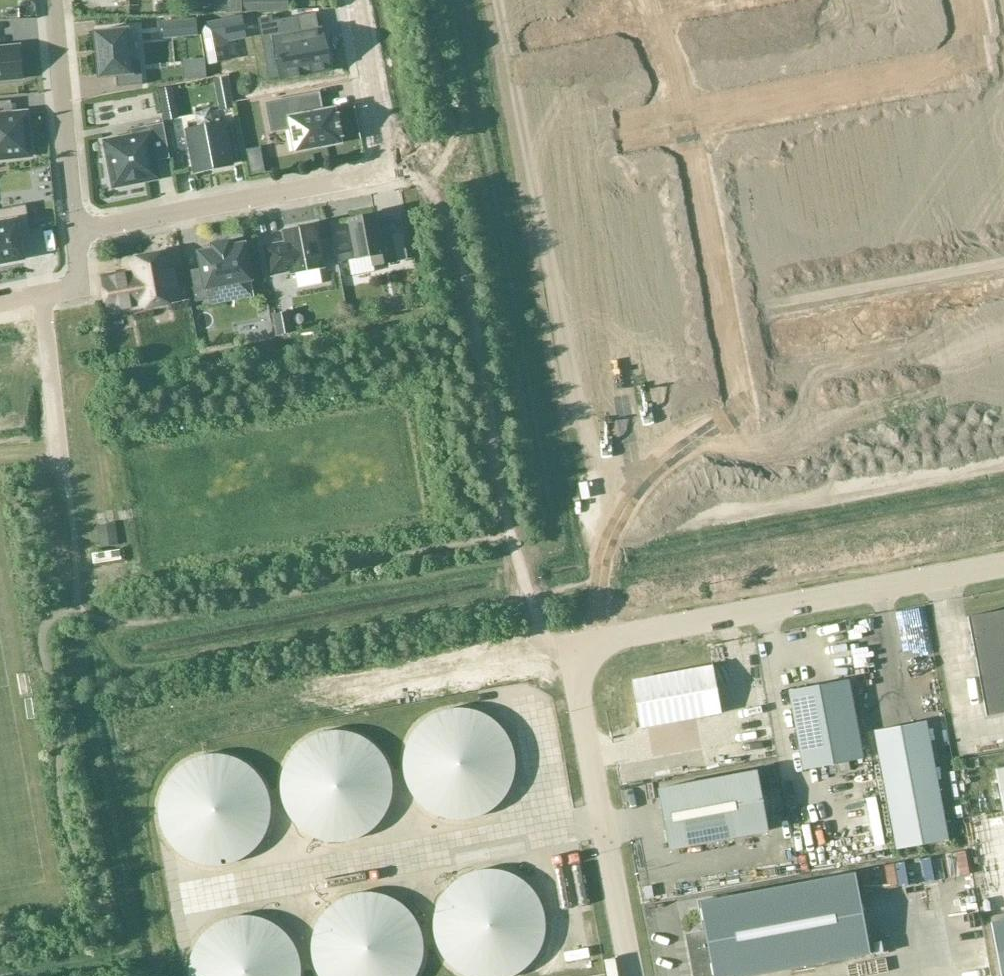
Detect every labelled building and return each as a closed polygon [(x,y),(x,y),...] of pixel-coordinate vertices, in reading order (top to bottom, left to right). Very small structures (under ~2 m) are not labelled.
[(242,13),(242,0),(226,0),(226,13),(242,13)] [(288,11),(288,0),(244,0),(244,12),(288,11)] [(874,30),(877,44),(902,39),(899,27),(929,21),(925,0),(914,0),(883,6),(887,28),(874,30)] [(202,25),(210,65),(230,61),(226,41),(246,38),(242,17),(202,25)] [(272,17),(259,20),(270,78),(281,76),(282,79),(287,78),(287,79),(299,77),(299,75),(329,70),(322,30),(301,34),(298,17),(273,22),(272,17)] [(197,19),(162,23),(163,39),(198,36),(197,19)] [(774,45),(761,47),(766,73),(779,71),(780,73),(792,71),(791,69),(803,66),(800,53),(813,51),(808,26),(772,33),(774,45)] [(130,63),(127,30),(128,30),(128,29),(126,29),(126,30),(96,33),(96,32),(95,32),(95,34),(100,77),(99,77),(99,78),(100,78),(116,76),(117,88),(143,86),(140,62),(130,63)] [(746,38),(710,44),(714,69),(727,67),(730,80),(741,78),(742,80),(754,78),(753,76),(766,73),(761,47),(748,50),(746,38)] [(23,79),(19,45),(0,47),(0,81),(23,79)] [(299,98),(268,104),(273,131),(291,128),(295,152),(341,144),(339,137),(342,136),(338,116),(336,116),(334,109),(302,115),(299,98)] [(30,156),(26,114),(0,116),(0,159),(30,156)] [(158,178),(155,162),(170,159),(164,124),(147,127),(148,135),(106,143),(114,186),(158,178)] [(223,125),(188,132),(195,171),(231,164),(223,125)] [(773,143),(736,150),(737,152),(738,151),(747,198),(745,198),(746,200),(783,193),(782,191),(781,192),(781,189),(802,185),(802,186),(803,186),(797,155),(796,155),(796,156),(775,160),(772,145),(774,145),(773,143)] [(660,166),(609,176),(615,210),(666,200),(660,166)] [(0,210),(0,264),(0,265),(8,263),(24,260),(19,234),(31,232),(26,206),(0,210)] [(391,237),(379,239),(375,215),(349,220),(357,259),(372,256),(373,266),(396,262),(391,237)] [(293,273),(322,268),(314,226),(285,232),(287,243),(265,247),(270,275),(292,271),(293,273)] [(213,250),(199,253),(202,269),(190,271),(196,302),(209,300),(207,288),(251,280),(244,245),(230,247),(229,242),(212,245),(213,250)] [(132,273),(103,278),(109,312),(138,307),(138,308),(177,301),(169,254),(129,261),(132,273)] [(299,297),(325,296),(324,285),(299,287),(299,297)] [(99,535),(101,547),(117,545),(116,533),(99,535)] [(986,716),(1003,713),(1003,610),(968,617),(986,716)] [(852,656),(862,655),(860,630),(850,631),(852,656)] [(641,728),(721,714),(713,666),(632,681),(641,728)] [(789,691),(804,771),(864,759),(849,680),(789,691)] [(398,757),(398,762),(398,767),(399,772),(400,778),(402,783),(404,787),(407,792),(410,796),(414,801),(418,805),(423,808),(429,812),(433,814),(439,816),(443,817),(448,818),(453,818),(458,818),(463,817),(469,816),(475,814),(480,811),(485,809),(489,805),(494,801),(498,797),(500,794),(504,788),(506,784),(508,779),(509,773),(510,768),(510,763),(510,758),(509,752),(508,746),(506,741),(504,735),(501,731),(498,726),(494,722),(490,719),(485,715),(480,712),(476,710),(470,708),(466,707),(461,706),(454,705),(449,706),(443,706),(439,708),(432,710),(426,713),(422,716),(418,719),(414,723),(410,727),(407,731),(404,736),(402,742),(400,745),(399,751),(398,757)] [(874,731),(896,850),(948,840),(926,721),(874,731)] [(277,773),(276,779),(276,789),(277,796),(278,801),(280,806),(283,812),(286,817),(290,821),(293,825),(297,828),(301,831),(306,834),(310,836),(316,838),(320,839),(325,840),(332,841),(337,840),(343,840),(348,838),(354,836),(359,834),(364,831),(367,829),(371,825),(375,821),(379,816),(382,811),(384,806),(386,801),(387,796),(388,791),(388,784),(388,779),(387,772),(385,766),(384,762),(381,757),(379,753),(376,750),(372,745),(368,741),(364,738),(358,734),(353,732),(348,730),(343,729),(338,728),(333,728),(328,728),(323,729),(318,730),(311,732),(306,735),(300,738),(295,742),(292,745),(288,749),(285,754),(282,758),(280,763),(277,773)] [(154,801),(154,807),(154,813),(155,818),(157,824),(158,828),(161,833),(164,838),(167,842),(170,846),(173,849),(178,853),(183,856),(188,859),(194,861),(199,862),(205,863),(209,863),(215,863),(222,862),(227,861),(232,859),(237,856),(242,854),(246,850),(249,847),(253,843),(256,839),(259,834),(262,830),(264,824),(265,818),(266,812),(266,807),(266,801),(265,796),(264,791),(262,786),(260,781),(257,776),(251,768),(247,765),(242,761),(237,757),(232,755),(227,753),(221,752),(215,751),(211,751),(205,751),(200,752),(196,753),(189,755),(184,757),(180,760),(174,764),(171,767),(167,771),(164,776),(161,780),(158,786),(155,795),(154,801)] [(669,850),(768,831),(757,771),(657,790),(669,850)] [(428,918),(428,927),(429,933),(430,938),(432,944),(436,953),(440,958),(444,962),(448,966),(453,970),(458,973),(463,975),(466,975),(502,975),(506,975),(511,972),(516,970),(519,967),(524,963),(528,958),(531,954),(534,948),(536,944),(538,939),(539,935),(540,930),(540,923),(540,918),(539,913),(538,907),(536,902),(534,896),(531,891),(528,887),(524,884),(520,880),(515,876),(510,873),(505,871),(501,869),(495,868),(489,867),(485,867),(479,867),(474,867),(468,869),(463,871),(459,873),(453,876),(449,879),(445,882),(441,887),(438,891),(435,896),(432,901),(431,906),(429,911),(428,918)] [(855,874),(726,897),(699,902),(705,932),(687,936),(694,975),(749,975),(870,954),(855,874)] [(898,876),(901,902),(918,899),(915,874),(898,876)] [(306,946),(306,951),(307,956),(309,963),(310,968),(315,975),(409,975),(411,973),(414,968),(416,962),(417,956),(418,950),(418,946),(418,940),(417,935),(416,929),(414,924),(411,918),(408,913),(405,909),(401,905),(397,901),(394,899),(389,896),(384,894),(379,892),(374,891),(368,890),(362,889),(358,889),(351,890),(345,892),(341,893),(336,896),(332,898),(328,901),(323,905),(319,909),(316,914),(313,918),(311,923),(309,928),(307,934),(306,940),(306,946)] [(184,968),(184,974),(185,975),(296,975),(296,969),(296,964),(295,957),(294,951),(292,947),(290,943),(287,938),(284,933),(280,928),(276,925),(272,922),(266,918),(261,916),(256,914),(251,913),(246,912),(241,912),(236,912),(231,913),(226,914),(219,916),(215,918),(209,922),(205,925),(200,928),(197,932),(194,937),(189,945),(187,951),(185,958),(184,963),(184,968)] [(1001,975),(1003,975),(1003,920),(991,922),(1001,975)]
